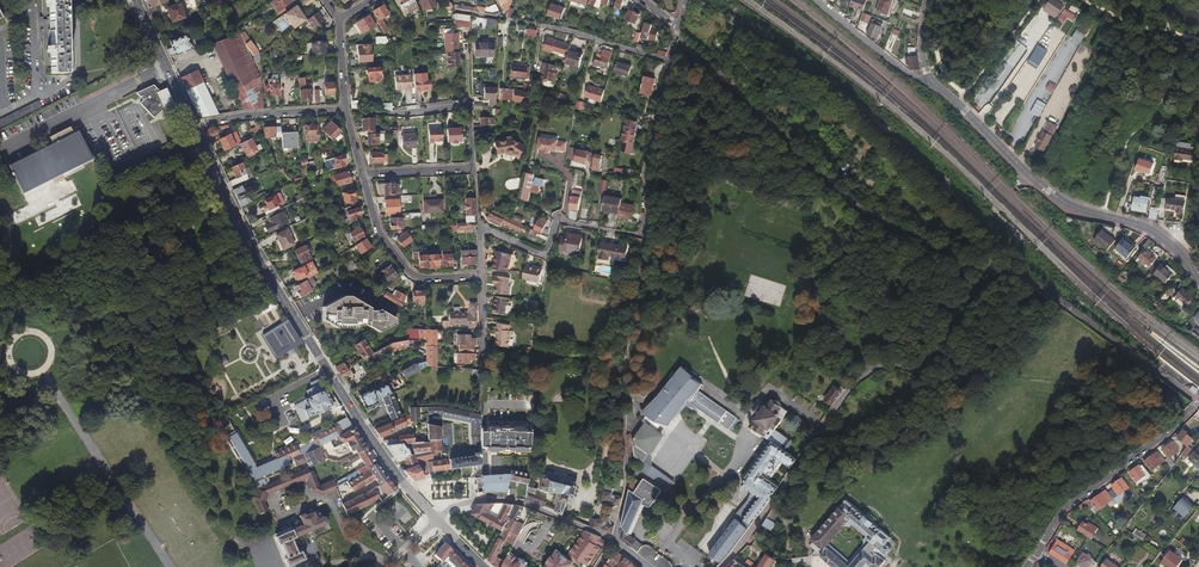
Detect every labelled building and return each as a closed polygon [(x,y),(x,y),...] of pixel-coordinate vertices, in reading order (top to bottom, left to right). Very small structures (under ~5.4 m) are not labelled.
[(46,7),(50,7),(51,46),(47,46),(47,52),(51,52),(51,73),(69,72),(67,0),(46,0),(46,7)] [(164,0),(145,0),(148,9),(158,5),(165,2),(164,0)] [(292,1),(291,0),(273,0),(270,2),(277,12),(284,7),(292,1)] [(413,0),(400,0),(405,9),(403,11),(406,15),(418,8),(413,0)] [(433,0),(421,0),(418,2),(423,11),(432,10),(432,9),(436,7),(433,0)] [(513,0),(507,0),(504,9),(509,11),(510,8),(513,0)] [(623,0),(617,0),(615,9),(616,9),(617,6),(621,8),(623,0)] [(850,6),(863,11),(866,2),(867,0),(852,0),(850,6)] [(893,0),(879,0),(875,10),(887,15),(893,0)] [(1048,3),(1055,8),(1056,7),(1061,11),(1065,5),(1060,2),(1059,3),(1055,0),(1049,0),(1048,3)] [(184,17),(179,3),(167,8),(172,22),(184,17)] [(397,11),(393,3),(388,6),(392,14),(397,11)] [(561,18),(563,12),(554,9),(556,6),(551,4),(547,15),(552,17),(553,16),(561,18)] [(159,12),(158,11),(160,10),(158,5),(148,9),(151,15),(159,12)] [(301,17),(303,16),(296,6),(284,14),(294,29),(305,22),(301,17)] [(383,6),(373,12),(376,18),(375,19),(375,20),(384,35),(387,32),(381,21),(380,22),(379,21),(388,15),(383,6)] [(911,17),(913,12),(904,8),(902,14),(911,17)] [(636,23),(640,14),(630,10),(627,20),(636,23)] [(868,23),(871,15),(863,12),(860,20),(868,23)] [(313,30),(324,23),(317,13),(307,20),(313,30)] [(470,28),(469,16),(455,14),(454,19),(453,26),(470,28)] [(1064,24),(1068,18),(1063,14),(1058,21),(1064,24)] [(280,32),(289,27),(282,15),(273,20),(280,32)] [(362,33),(375,26),(369,15),(356,23),(362,33)] [(741,23),(733,17),(729,22),(735,25),(737,23),(739,25),(741,23)] [(497,29),(497,21),(486,19),(486,27),(497,29)] [(878,38),(884,24),(874,20),(873,21),(872,21),(870,24),(872,25),(870,29),(869,28),(867,31),(869,32),(868,34),(878,38)] [(362,33),(356,23),(353,25),(359,35),(362,33)] [(653,25),(646,23),(642,38),(657,41),(660,30),(656,29),(656,27),(653,25)] [(416,35),(410,26),(407,28),(412,37),(416,35)] [(537,37),(538,30),(530,28),(528,36),(537,37)] [(1076,29),(1072,37),(1081,41),(1085,33),(1076,29)] [(196,47),(191,34),(186,36),(186,35),(180,37),(179,35),(174,38),(175,39),(170,42),(165,31),(160,34),(170,56),(175,54),(175,56),(192,50),(191,49),(196,47)] [(260,77),(251,58),(243,42),(239,34),(239,33),(212,45),(244,110),(249,109),(263,108),(261,77),(260,77)] [(459,67),(459,52),(457,52),(457,41),(458,41),(458,33),(454,34),(445,34),(446,52),(447,68),(459,67)] [(291,36),(286,39),(290,44),(294,41),(291,36)] [(718,47),(723,41),(718,37),(713,43),(718,47)] [(569,51),(571,46),(556,42),(556,41),(547,38),(544,50),(552,52),(553,51),(568,55),(569,51)] [(258,53),(250,41),(245,44),(253,56),(258,53)] [(325,54),(324,42),(311,42),(311,43),(307,44),(308,55),(312,54),(312,55),(317,54),(325,54)] [(1027,62),(1037,68),(1049,49),(1039,43),(1027,62)] [(492,57),(492,44),(474,44),(474,57),(492,57)] [(1059,58),(1062,54),(1063,54),(1065,50),(1061,47),(1055,56),(1059,58)] [(372,62),(371,49),(358,50),(359,63),(372,62)] [(609,68),(613,52),(605,50),(604,55),(599,54),(595,67),(599,68),(599,66),(609,68)] [(580,67),(583,55),(569,51),(568,55),(566,63),(571,64),(580,67)] [(919,70),(917,55),(905,57),(907,64),(909,64),(910,70),(919,70)] [(629,76),(632,66),(617,62),(615,72),(629,76)] [(556,82),(558,73),(556,72),(557,67),(544,63),(542,69),(544,70),(543,73),(542,80),(548,82),(548,80),(556,82)] [(985,81),(991,86),(1000,74),(1005,68),(999,63),(985,81)] [(527,79),(529,67),(522,66),(522,65),(511,64),(510,78),(524,80),(524,78),(527,79)] [(298,77),(298,68),(286,68),(287,77),(298,77)] [(381,82),(380,69),(366,70),(367,77),(368,83),(381,82)] [(218,115),(197,70),(180,78),(197,115),(204,117),(218,115)] [(395,71),(396,89),(405,88),(405,92),(412,91),(410,70),(395,71)] [(1068,79),(1076,83),(1081,75),(1073,71),(1068,79)] [(415,92),(427,91),(426,78),(423,78),(423,75),(422,74),(414,75),(414,79),(415,92)] [(652,89),(655,79),(645,76),(642,87),(652,89)] [(278,95),(278,79),(270,80),(268,80),(269,85),(264,85),(264,91),(270,91),(270,95),(278,95)] [(334,93),(332,82),(323,83),(324,95),(334,93)] [(1046,89),(1053,92),(1056,85),(1049,82),(1046,89)] [(174,105),(166,87),(159,91),(155,83),(135,92),(142,100),(139,103),(154,118),(158,112),(160,110),(162,109),(164,109),(174,105)] [(1008,89),(1013,93),(1018,88),(1012,83),(1008,89)] [(601,102),(605,91),(589,86),(586,97),(589,99),(588,103),(594,104),(595,100),(601,102)] [(496,99),(496,88),(484,88),(484,99),(488,99),(496,99)] [(513,101),(513,89),(499,89),(499,100),(513,101)] [(311,101),(311,90),(302,90),(300,90),(301,101),(311,101)] [(1030,112),(1039,116),(1046,103),(1037,99),(1030,112)] [(0,119),(0,129),(41,109),(37,101),(0,119)] [(1059,101),(1054,110),(1063,114),(1067,105),(1059,101)] [(583,111),(584,104),(578,102),(576,109),(583,111)] [(634,118),(635,114),(627,111),(625,118),(629,119),(638,121),(638,119),(634,118)] [(374,130),(373,118),(362,119),(363,130),(367,130),(374,130)] [(636,131),(638,121),(629,119),(626,129),(636,131)] [(1045,120),(1030,146),(1039,151),(1054,124),(1045,120)] [(332,140),(340,131),(329,122),(322,131),(332,140)] [(319,127),(315,127),(315,125),(304,126),(305,136),(306,136),(306,142),(320,141),(319,127)] [(13,175),(23,194),(52,180),(53,181),(62,176),(64,177),(83,168),(82,165),(92,160),(77,131),(73,133),(69,127),(49,136),(53,143),(8,165),(12,172),(10,173),(11,175),(13,175)] [(217,134),(213,127),(208,128),(206,133),(207,134),(208,138),(217,134)] [(251,129),(255,137),(260,134),(256,127),(251,129)] [(281,135),(281,127),(264,128),(265,138),(282,137),(281,135)] [(442,137),(441,128),(428,129),(429,144),(433,143),(433,142),(442,141),(442,137)] [(462,141),(461,128),(447,129),(447,142),(452,142),(452,143),(457,143),(457,141),(462,141)] [(633,141),(636,131),(626,129),(624,139),(633,141)] [(384,140),(383,134),(398,133),(398,130),(391,131),(374,132),(374,130),(367,130),(368,140),(368,145),(378,145),(378,141),(384,140)] [(297,147),(296,133),(281,135),(282,137),(282,148),(297,147)] [(240,143),(236,134),(230,137),(230,135),(219,140),(224,151),(237,145),(240,143)] [(416,147),(416,135),(401,135),(401,146),(403,145),(403,148),(416,147)] [(842,143),(846,140),(840,135),(836,138),(842,143)] [(565,152),(567,143),(560,142),(560,140),(559,140),(557,138),(553,137),(551,139),(539,137),(538,149),(545,150),(544,153),(550,154),(551,151),(557,152),(557,151),(565,152)] [(264,148),(262,144),(255,147),(251,138),(240,143),(237,145),(241,153),(244,152),(247,157),(248,158),(255,155),(254,153),(264,148)] [(525,148),(512,140),(494,143),(496,153),(505,152),(506,153),(506,154),(507,155),(508,155),(510,155),(511,155),(512,154),(513,153),(518,157),(525,148)] [(1194,161),(1196,150),(1176,147),(1174,159),(1180,161),(1181,158),(1194,161)] [(590,163),(592,152),(570,148),(568,160),(586,164),(586,163),(590,163)] [(387,162),(387,155),(383,155),(382,153),(371,153),(371,163),(387,162)] [(600,171),(603,156),(596,154),(593,170),(600,171)] [(345,166),(344,163),(346,162),(344,155),(331,159),(333,164),(330,165),(332,170),(345,167),(345,166)] [(1150,171),(1153,161),(1139,157),(1135,168),(1142,170),(1142,169),(1145,170),(1150,171)] [(253,177),(251,172),(247,174),(245,169),(242,163),(232,168),(236,179),(229,182),(231,187),(253,177)] [(538,187),(538,186),(543,187),(545,180),(536,178),(535,181),(533,181),(535,174),(530,173),(531,170),(529,169),(523,199),(529,202),(531,192),(539,194),(540,190),(539,189),(539,188),(538,187)] [(584,176),(585,172),(575,171),(574,182),(576,182),(577,175),(584,176)] [(351,183),(348,172),(334,176),(337,187),(351,183)] [(606,190),(608,180),(601,179),(599,189),(606,190)] [(398,190),(398,183),(378,184),(380,196),(401,195),(401,190),(398,190)] [(251,198),(247,190),(253,188),(252,185),(246,187),(244,184),(233,190),(241,207),(269,194),(267,191),(251,198)] [(357,205),(353,190),(342,193),(345,204),(350,203),(351,207),(357,205)] [(474,220),(473,190),(467,191),(468,199),(462,200),(463,217),(466,217),(467,223),(475,222),(474,220)] [(579,210),(582,192),(573,190),(570,209),(579,210)] [(280,210),(278,206),(283,203),(279,193),(264,200),(267,206),(268,210),(264,212),(263,212),(266,217),(267,217),(280,210)] [(1169,199),(1167,208),(1177,209),(1177,212),(1184,213),(1187,195),(1176,194),(1175,200),(1169,199)] [(621,203),(622,199),(605,196),(603,209),(619,213),(621,203)] [(1146,211),(1148,201),(1141,200),(1141,199),(1134,198),(1132,209),(1146,211)] [(396,211),(396,201),(392,201),(392,200),(381,200),(381,204),(385,204),(386,215),(399,214),(399,211),(396,211)] [(442,213),(442,200),(423,201),(424,214),(442,213)] [(631,219),(634,206),(621,203),(619,213),(619,216),(631,219)] [(360,219),(359,215),(360,215),(358,208),(351,211),(350,207),(346,208),(341,210),(347,224),(355,221),(355,220),(360,219)] [(1156,219),(1159,208),(1155,207),(1155,208),(1151,207),(1149,218),(1156,219)] [(288,224),(281,210),(280,210),(267,217),(271,225),(264,228),(267,234),(288,224)] [(518,223),(493,210),(491,213),(490,213),(487,219),(501,225),(502,223),(514,228),(518,223)] [(548,221),(540,217),(533,229),(544,234),(546,230),(544,228),(548,221)] [(401,229),(401,224),(404,224),(403,220),(392,220),(392,224),(390,225),(391,230),(395,229),(396,232),(401,232),(401,229)] [(520,232),(523,226),(518,223),(514,228),(520,232)] [(364,236),(360,227),(349,233),(355,246),(363,241),(361,238),(364,236)] [(295,244),(288,230),(277,235),(279,240),(280,240),(285,250),(295,244)] [(412,241),(408,235),(409,233),(408,232),(398,239),(404,247),(412,241)] [(1106,253),(1115,242),(1102,232),(1093,242),(1106,253)] [(580,254),(583,237),(569,234),(568,238),(567,242),(562,241),(561,250),(580,254)] [(371,248),(365,239),(363,241),(355,246),(356,247),(361,254),(371,248)] [(1136,248),(1124,239),(1115,249),(1127,259),(1136,248)] [(625,259),(627,247),(602,242),(599,258),(609,259),(610,256),(625,259)] [(305,247),(295,251),(301,264),(312,260),(310,256),(314,254),(309,245),(305,247)] [(1149,267),(1158,256),(1154,252),(1152,255),(1144,249),(1138,257),(1149,267)] [(452,266),(451,250),(441,251),(442,267),(452,266)] [(462,265),(466,265),(466,266),(472,265),(476,264),(475,250),(461,251),(462,265)] [(428,267),(427,255),(423,256),(422,251),(414,252),(414,261),(418,260),(419,265),(423,264),(423,267),(428,267)] [(508,272),(512,254),(508,253),(504,252),(499,251),(498,260),(496,260),(494,269),(508,272)] [(439,265),(438,255),(427,255),(428,267),(428,268),(435,268),(435,265),(439,265)] [(346,271),(355,264),(352,260),(343,267),(343,268),(345,269),(346,271)] [(317,274),(311,263),(293,272),(297,280),(299,279),(301,282),(313,276),(314,276),(317,274)] [(350,275),(358,269),(355,264),(346,271),(350,275)] [(396,276),(391,269),(392,268),(390,264),(380,272),(388,282),(396,276)] [(541,277),(542,269),(531,267),(531,265),(526,264),(524,276),(524,278),(540,281),(541,277)] [(1173,273),(1161,264),(1153,274),(1166,283),(1173,273)] [(1144,283),(1151,275),(1149,274),(1148,275),(1143,282),(1144,283)] [(1133,288),(1128,283),(1119,275),(1119,276),(1117,278),(1125,285),(1134,293),(1136,291),(1133,288)] [(509,286),(510,278),(495,276),(494,284),(497,284),(495,293),(510,295),(511,286),(509,286)] [(294,287),(300,298),(312,291),(310,288),(317,284),(312,277),(306,281),(294,287)] [(1194,298),(1182,287),(1175,294),(1187,305),(1194,298)] [(423,301),(423,291),(412,291),(413,301),(419,301),(423,301)] [(398,292),(394,297),(391,295),(386,292),(385,293),(383,297),(400,308),(403,303),(401,301),(404,296),(398,292)] [(395,323),(395,318),(390,315),(386,315),(385,313),(377,313),(377,310),(369,310),(369,307),(364,307),(364,304),(359,305),(359,301),(354,301),(354,298),(349,298),(349,296),(343,296),(343,298),(338,298),(338,301),(333,301),(333,304),(328,304),(328,307),(322,307),(322,320),(327,320),(327,323),(333,323),(333,326),(353,326),(353,325),(358,325),(358,323),(368,323),(373,323),(373,326),(373,328),(385,329),(385,326),(389,326),(389,323),(394,324),(395,323)] [(510,305),(511,298),(497,296),(497,301),(496,305),(495,305),(494,312),(506,314),(507,305),(510,305)] [(275,308),(275,306),(277,305),(275,301),(259,308),(262,314),(275,308)] [(474,325),(473,311),(477,311),(477,306),(475,306),(475,304),(470,304),(470,309),(471,309),(471,315),(466,315),(466,313),(449,313),(449,321),(443,321),(444,330),(445,330),(452,330),(452,324),(468,324),(468,328),(473,328),(472,325),(474,325)] [(1170,315),(1159,306),(1155,310),(1167,318),(1170,315)] [(301,342),(287,320),(264,335),(278,357),(301,342)] [(509,342),(510,330),(509,330),(509,325),(497,323),(495,334),(497,334),(496,337),(496,340),(509,342)] [(1185,326),(1182,330),(1198,342),(1198,337),(1185,326)] [(436,367),(436,330),(426,330),(420,330),(420,335),(420,337),(427,337),(428,337),(429,341),(427,341),(427,358),(416,364),(415,364),(402,371),(401,373),(402,379),(426,366),(436,367)] [(474,345),(474,339),(468,339),(468,338),(468,334),(456,334),(456,345),(457,345),(457,349),(470,349),(470,345),(472,345),(474,345)] [(367,348),(363,340),(354,346),(361,360),(370,355),(367,348)] [(406,350),(406,341),(390,343),(389,345),(381,350),(383,355),(393,352),(394,352),(406,350)] [(474,358),(474,353),(472,353),(470,353),(470,349),(457,349),(457,353),(456,353),(456,364),(468,364),(468,360),(468,358),(474,358)] [(333,365),(340,362),(336,356),(330,360),(333,365)] [(228,363),(225,357),(220,360),(223,366),(228,363)] [(342,363),(335,367),(341,378),(349,374),(345,368),(350,365),(348,361),(342,363)] [(690,401),(698,390),(703,384),(692,378),(693,375),(682,365),(643,412),(655,421),(669,426),(690,401)] [(375,401),(391,393),(394,392),(405,387),(403,383),(395,387),(393,382),(378,390),(376,389),(373,391),(372,390),(359,396),(367,411),(377,407),(375,401)] [(644,403),(649,392),(632,385),(627,397),(644,403)] [(309,397),(304,400),(308,408),(303,410),(307,418),(317,413),(318,414),(328,409),(328,408),(333,405),(325,390),(319,392),(316,386),(306,391),(309,397)] [(833,406),(843,391),(834,386),(825,400),(833,406)] [(1198,390),(1192,386),(1189,390),(1194,395),(1198,390)] [(698,390),(690,401),(728,427),(736,415),(698,390)] [(403,411),(394,392),(391,393),(400,412),(403,411)] [(400,412),(391,393),(375,401),(377,407),(378,408),(384,405),(383,404),(384,404),(391,420),(401,416),(400,412)] [(766,405),(766,406),(764,405),(762,407),(759,405),(752,415),(756,417),(750,426),(772,442),(780,447),(782,445),(784,446),(785,445),(787,446),(790,441),(776,430),(777,429),(776,428),(779,424),(781,426),(785,419),(783,418),(788,411),(783,408),(783,407),(781,405),(781,403),(780,402),(779,401),(778,401),(777,401),(776,401),(774,401),(772,399),(767,405),(766,405)] [(480,466),(480,453),(480,449),(480,432),(480,428),(481,415),(441,407),(430,407),(430,409),(429,415),(440,415),(472,421),(474,422),(474,425),(471,425),(471,439),(473,448),(452,451),(451,424),(444,424),(444,427),(444,440),(441,440),(441,445),(448,445),(449,460),(449,469),(480,466)] [(421,410),(421,408),(409,408),(409,415),(410,422),(413,422),(420,422),(420,421),(421,410)] [(731,429),(739,417),(736,415),(728,427),(731,429)] [(394,432),(407,426),(406,423),(404,417),(390,423),(394,432)] [(652,454),(666,435),(647,422),(646,424),(663,436),(657,444),(655,447),(651,453),(652,454)] [(394,432),(390,423),(374,430),(380,438),(394,432)] [(441,440),(441,427),(427,424),(428,443),(430,443),(430,440),(441,440)] [(651,453),(655,447),(657,444),(663,436),(646,424),(634,440),(636,456),(645,462),(651,453)] [(329,435),(339,429),(337,425),(324,432),(326,436),(329,435)] [(320,447),(330,442),(354,429),(353,427),(341,433),(339,429),(329,435),(330,437),(327,438),(326,436),(324,432),(316,436),(316,438),(300,444),(300,443),(284,450),(289,461),(293,459),(305,454),(319,447),(320,447)] [(530,451),(531,435),(526,434),(526,432),(523,432),(523,430),(514,430),(514,432),(498,431),(498,429),(488,428),(488,431),(488,439),(491,439),(491,452),(497,452),(513,452),(520,453),(526,453),(526,450),(530,451)] [(348,441),(359,436),(357,434),(354,429),(330,442),(331,444),(333,443),(338,440),(339,442),(340,442),(342,444),(346,442),(348,441)] [(491,452),(491,439),(488,439),(488,431),(485,430),(485,432),(480,432),(480,449),(484,449),(484,451),(491,452)] [(1194,439),(1189,435),(1190,434),(1184,430),(1178,438),(1188,446),(1189,446),(1194,439)] [(414,440),(414,435),(412,435),(407,436),(398,437),(398,439),(399,444),(404,444),(410,443),(415,442),(414,440)] [(367,450),(359,436),(348,441),(346,442),(351,451),(352,451),(355,450),(357,454),(367,450)] [(441,451),(441,445),(441,440),(430,440),(430,443),(430,451),(433,451),(441,451)] [(1170,457),(1166,460),(1166,461),(1171,468),(1175,463),(1170,458),(1182,449),(1175,440),(1164,449),(1170,457)] [(430,451),(430,443),(428,443),(421,442),(415,442),(410,443),(414,453),(430,451)] [(778,487),(767,480),(782,460),(792,467),(797,459),(780,447),(772,442),(748,477),(773,495),(778,487)] [(396,460),(410,454),(404,444),(399,444),(397,445),(386,446),(396,460)] [(1186,458),(1193,449),(1192,448),(1189,446),(1188,446),(1182,455),(1186,458)] [(328,459),(325,453),(322,454),(319,447),(305,454),(293,459),(296,466),(306,462),(309,467),(311,466),(328,459)] [(289,461),(284,450),(279,452),(284,463),(289,461)] [(348,484),(368,472),(367,470),(376,464),(373,458),(367,450),(357,454),(349,457),(350,460),(351,461),(360,458),(365,466),(344,478),(346,481),(348,484)] [(433,457),(433,451),(430,451),(414,453),(413,454),(416,461),(433,457)] [(1166,460),(1158,451),(1145,462),(1152,471),(1166,461),(1166,460)] [(1196,451),(1190,459),(1198,467),(1198,454),(1196,451)] [(407,468),(417,462),(416,461),(413,454),(410,454),(396,460),(397,462),(403,460),(407,468)] [(445,460),(433,462),(432,471),(449,469),(449,460),(445,460)] [(424,477),(417,462),(407,468),(403,470),(414,482),(424,477)] [(388,479),(380,469),(376,464),(367,470),(368,472),(348,484),(354,492),(375,479),(379,485),(381,484),(388,479)] [(1147,475),(1140,465),(1130,473),(1137,483),(1147,475)] [(255,500),(260,514),(269,510),(266,503),(269,494),(280,489),(283,489),(289,486),(292,485),(295,483),(306,479),(311,488),(312,490),(324,496),(327,494),(330,493),(333,492),(336,491),(337,490),(336,487),(338,486),(337,485),(336,483),(334,479),(331,481),(320,485),(313,471),(310,472),(308,468),(266,485),(264,479),(253,484),(256,491),(254,497),(251,498),(253,501),(255,500)] [(528,483),(528,477),(511,473),(510,476),(509,476),(508,480),(528,485),(528,483)] [(569,505),(575,483),(542,475),(539,490),(555,494),(554,496),(555,496),(557,496),(554,504),(554,506),(552,505),(551,508),(553,509),(552,511),(561,515),(564,503),(569,505)] [(496,491),(496,476),(480,476),(479,479),(479,483),(480,491),(496,491)] [(508,480),(509,476),(496,476),(496,491),(506,491),(508,480)] [(764,507),(773,495),(748,477),(744,482),(742,485),(759,497),(742,519),(750,526),(755,519),(764,507)] [(636,539),(629,533),(630,532),(643,503),(646,504),(650,508),(662,491),(644,478),(642,482),(637,478),(634,483),(631,481),(629,494),(627,506),(625,516),(623,525),(622,530),(621,533),(621,539),(631,546),(636,539)] [(1119,496),(1130,488),(1122,478),(1112,486),(1119,496)] [(308,489),(311,488),(306,479),(295,483),(296,486),(306,482),(308,489)] [(397,489),(388,479),(381,484),(379,485),(377,487),(382,493),(387,489),(391,494),(397,489)] [(610,504),(613,488),(605,486),(602,502),(610,504)] [(382,493),(377,487),(374,489),(379,495),(382,493)] [(546,500),(539,497),(539,496),(535,495),(536,489),(528,487),(529,500),(543,506),(544,505),(546,500)] [(367,506),(369,504),(376,499),(380,497),(379,495),(374,489),(373,489),(364,495),(364,494),(343,504),(345,508),(348,516),(367,506)] [(1107,490),(1091,502),(1098,511),(1109,503),(1113,501),(1113,500),(1107,490)] [(283,499),(279,491),(271,494),(275,503),(283,499)] [(620,505),(623,496),(615,494),(613,503),(620,505)] [(1183,496),(1173,509),(1185,518),(1195,505),(1183,496)] [(870,565),(872,566),(881,566),(886,560),(884,559),(892,548),(886,543),(891,538),(847,499),(811,539),(813,542),(810,546),(815,550),(813,553),(813,556),(820,555),(821,555),(821,556),(833,566),(868,566),(870,565)] [(496,508),(495,503),(478,504),(473,514),(494,526),(503,531),(508,522),(505,521),(499,517),(496,515),(496,508)] [(632,533),(646,504),(643,503),(630,532),(632,533)] [(505,521),(514,504),(506,504),(499,517),(505,521)] [(518,522),(522,515),(521,514),(525,507),(516,505),(510,517),(518,522)] [(765,526),(776,511),(773,508),(763,524),(765,526)] [(276,536),(275,537),(279,544),(281,543),(287,558),(285,558),(288,566),(305,558),(302,551),(298,553),(292,538),(329,522),(326,516),(324,515),(323,516),(321,511),(320,512),(322,516),(317,518),(315,514),(314,512),(305,516),(304,514),(299,516),(302,522),(291,527),(290,524),(283,527),(284,530),(275,534),(276,536)] [(779,524),(778,524),(780,522),(775,519),(777,511),(776,511),(765,526),(774,532),(775,530),(774,530),(777,525),(778,525),(779,524)] [(513,544),(523,524),(518,522),(510,517),(508,522),(503,531),(500,537),(505,540),(512,543),(513,544)] [(601,530),(605,522),(596,518),(596,519),(593,527),(601,530)] [(731,552),(750,526),(742,519),(721,548),(729,554),(731,552)] [(612,534),(614,525),(605,522),(601,530),(612,534)] [(1090,539),(1097,529),(1089,524),(1088,525),(1082,522),(1076,531),(1087,538),(1090,539)] [(1146,536),(1136,529),(1133,534),(1140,539),(1142,541),(1146,536)] [(574,561),(593,534),(586,531),(569,557),(574,561)] [(588,566),(601,548),(597,546),(599,544),(604,547),(608,543),(602,539),(603,538),(593,534),(574,561),(573,563),(573,564),(576,559),(588,566)] [(497,557),(505,540),(500,537),(491,554),(497,557)] [(642,546),(643,545),(636,539),(631,546),(638,552),(642,546)] [(1075,550),(1058,539),(1056,542),(1052,539),(1046,549),(1047,552),(1066,564),(1075,550)] [(287,558),(281,543),(279,544),(285,558),(287,558)] [(1161,566),(1179,566),(1184,560),(1171,550),(1159,566),(1161,566)] [(466,566),(459,558),(452,551),(446,558),(450,563),(446,566),(468,566),(466,566)] [(513,566),(518,558),(511,552),(505,562),(505,563),(502,566),(513,566)] [(557,553),(556,552),(553,558),(551,557),(547,563),(549,563),(546,566),(548,566),(557,553)] [(625,558),(617,552),(614,555),(608,562),(615,566),(618,566),(625,558)] [(573,563),(567,559),(557,553),(548,566),(570,566),(573,563)] [(1097,563),(1093,561),(1093,560),(1083,553),(1076,564),(1081,566),(1094,566),(1097,563)] [(491,554),(488,559),(496,566),(502,566),(505,563),(505,562),(497,557),(491,554)] [(774,559),(768,554),(759,566),(769,566),(774,559)] [(527,566),(528,565),(523,560),(522,561),(518,558),(513,566),(528,566),(527,566)] [(625,558),(618,566),(636,566),(625,558)] [(740,563),(734,559),(726,566),(737,566),(740,563)]
